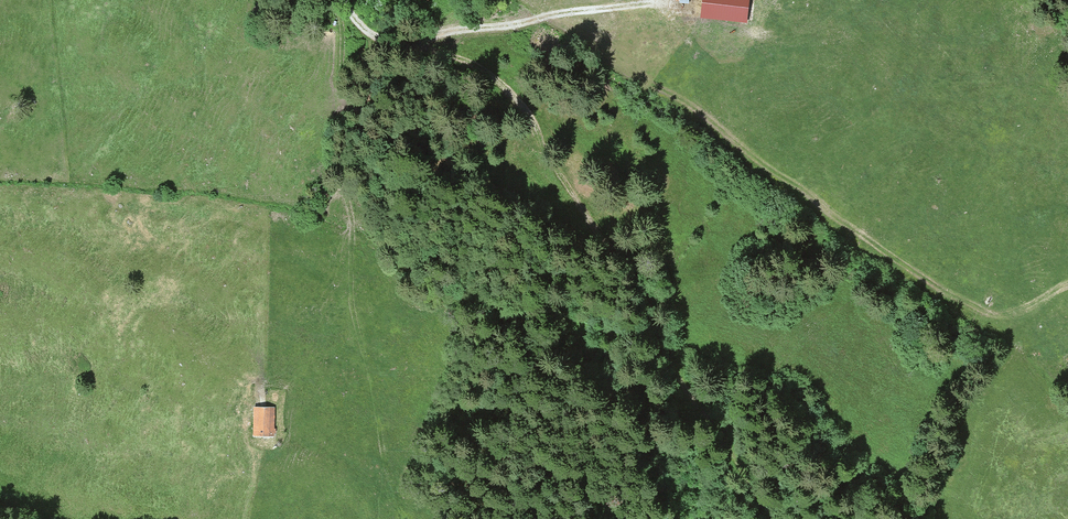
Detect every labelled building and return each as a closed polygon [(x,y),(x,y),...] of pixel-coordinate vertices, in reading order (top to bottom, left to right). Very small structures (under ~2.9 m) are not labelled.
[(704,15),(746,19),(747,0),(705,0),(704,15)] [(274,437),(274,408),(249,408),(250,438),(274,437)]
